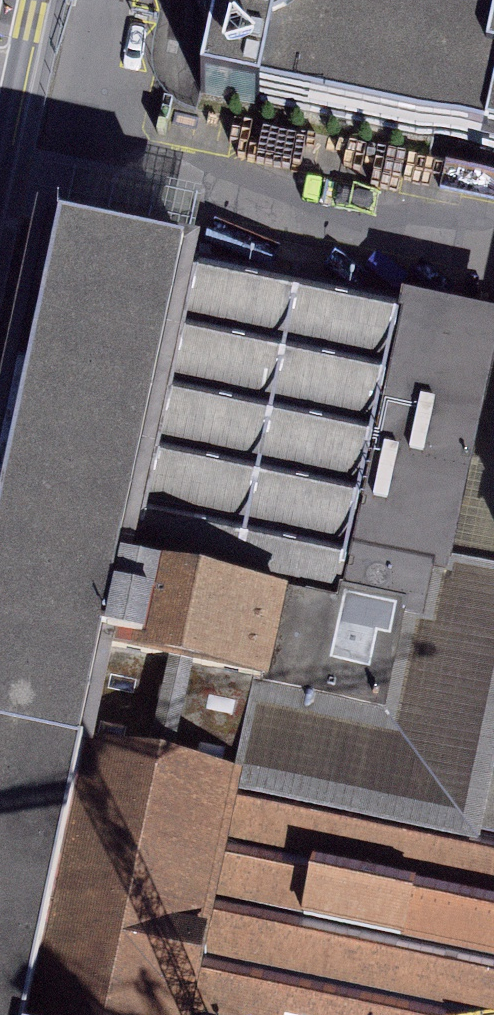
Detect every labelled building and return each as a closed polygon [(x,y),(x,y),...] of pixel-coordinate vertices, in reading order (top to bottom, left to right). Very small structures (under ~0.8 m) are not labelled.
[(459,0),(178,0),(191,30),(206,36),(193,112),(493,164),(493,6),(459,0)] [(51,239),(0,470),(0,1014),(44,1014),(139,578),(205,273),(51,239)] [(400,315),(205,273),(139,578),(290,612),(339,622),(400,315)] [(400,315),(339,622),(447,644),(459,590),(493,416),(493,334),(400,315)] [(459,590),(493,597),(493,416),(459,590)] [(139,578),(44,1014),(207,1014),(249,812),(290,612),(139,578)] [(290,612),(249,812),(489,860),(493,836),(493,597),(459,590),(447,644),(339,622),(290,612)] [(249,812),(207,1014),(493,1014),(493,861),(489,860),(249,812)]
